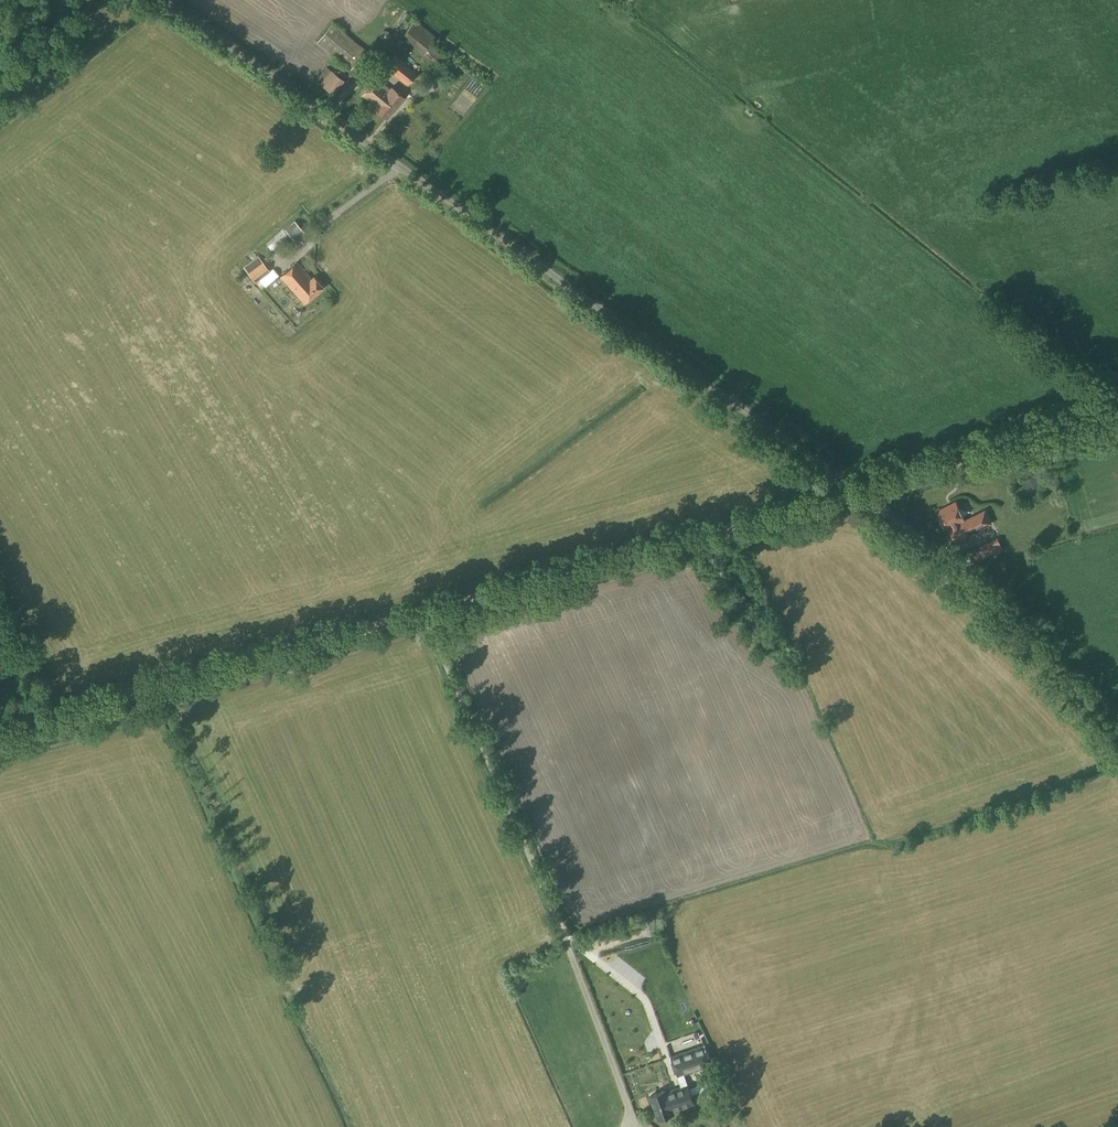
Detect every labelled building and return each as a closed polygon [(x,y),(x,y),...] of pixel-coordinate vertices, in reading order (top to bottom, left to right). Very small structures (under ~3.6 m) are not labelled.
[(439,67),(447,57),(431,45),(437,37),(415,20),(402,36),(423,54),(439,67)] [(353,67),(363,55),(367,50),(333,22),(317,43),(351,70),(353,67)] [(407,87),(418,73),(395,55),(385,68),(407,87)] [(333,95),(343,80),(326,68),(316,82),(333,95)] [(391,88),(376,77),(361,96),(376,107),(374,109),(386,118),(403,97),(391,88)] [(417,94),(448,89),(447,78),(435,80),(430,81),(430,82),(415,85),(417,94)] [(304,232),(294,221),(284,229),(294,241),(304,232)] [(255,283),(270,272),(257,256),(243,268),(255,283)] [(311,278),(297,262),(279,277),(293,293),(294,293),(303,304),(322,287),(313,276),(311,278)] [(964,519),(956,501),(936,511),(945,530),(949,529),(955,542),(992,524),(985,509),(964,519)] [(996,526),(969,538),(980,562),(1007,550),(996,526)] [(621,927),(609,931),(611,941),(624,937),(621,927)] [(576,997),(578,981),(568,980),(566,996),(576,997)] [(684,1073),(711,1064),(704,1045),(671,1057),(677,1076),(684,1073)] [(666,1090),(651,1095),(655,1107),(691,1094),(688,1085),(684,1073),(677,1076),(681,1087),(667,1092),(666,1090)] [(711,1077),(703,1080),(706,1089),(714,1086),(711,1077)] [(714,1086),(706,1089),(709,1097),(717,1094),(714,1086)] [(691,1094),(655,1107),(659,1119),(674,1113),(673,1111),(694,1104),(691,1094)]
